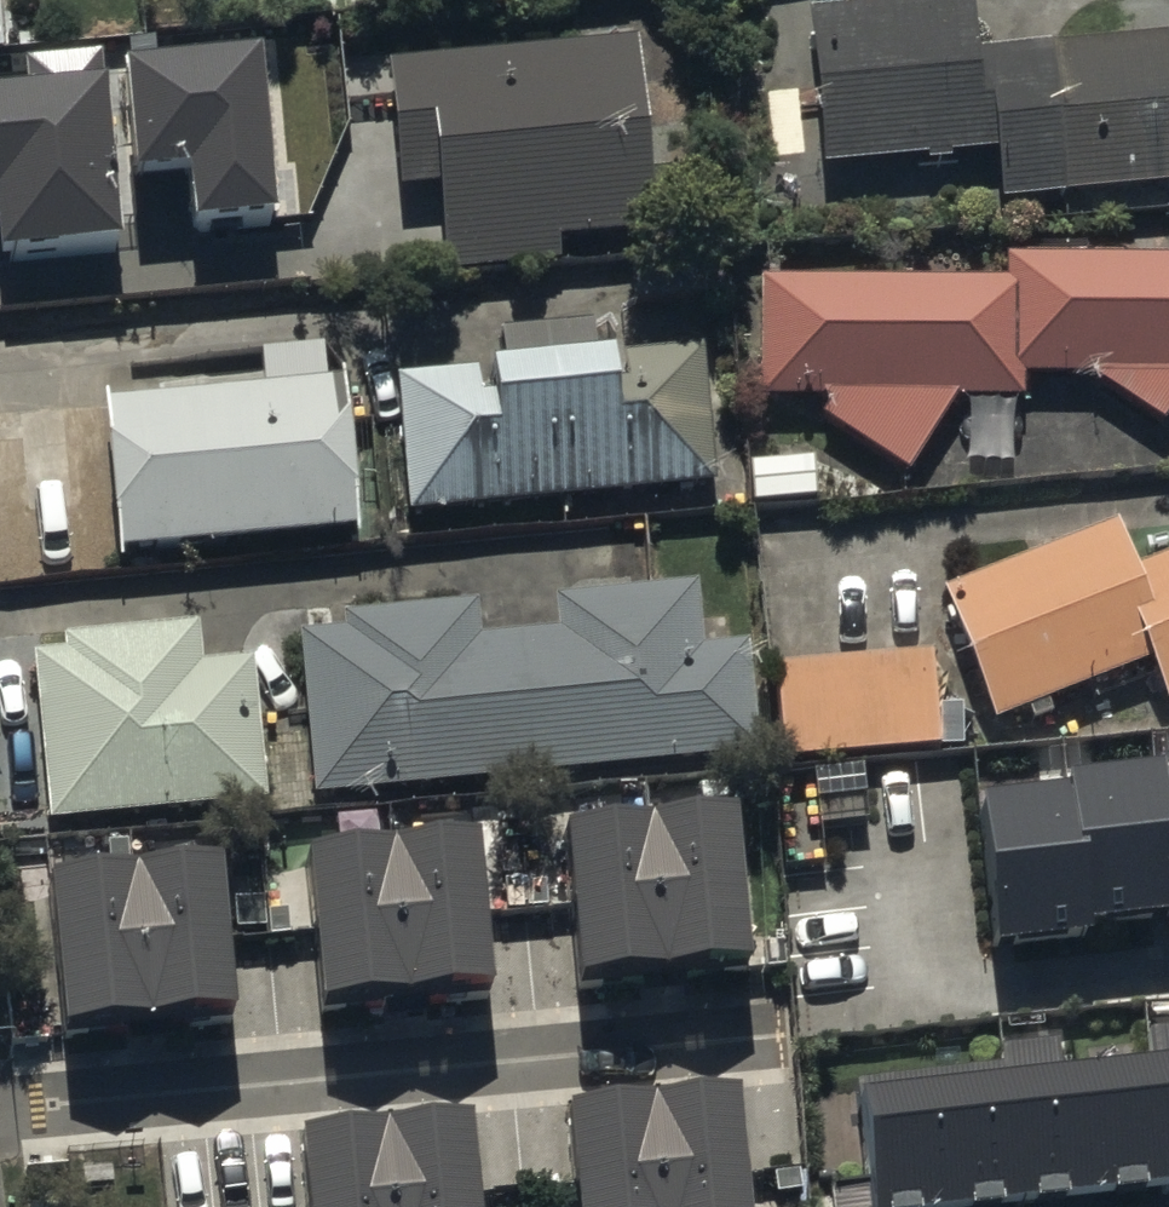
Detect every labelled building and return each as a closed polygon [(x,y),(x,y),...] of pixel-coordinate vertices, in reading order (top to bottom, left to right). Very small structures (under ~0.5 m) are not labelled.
[(1005,214),(1168,198),(1168,46),(979,64),(974,7),(811,22),(826,180),(1000,163),(1005,214)] [(562,254),(659,244),(639,52),(389,79),(403,203),(442,198),(451,285),(564,273),(562,254)] [(198,257),(280,250),(265,86),(129,98),(139,207),(193,202),(198,257)] [(0,125),(0,233),(6,287),(125,275),(108,113),(0,125)] [(1008,268),(1008,291),(763,290),(762,410),(835,411),(824,427),(908,483),(955,411),(1027,411),(1027,387),(1092,387),(1164,434),(1168,427),(1168,269),(1008,268)] [(399,390),(412,525),(719,496),(706,361),(399,390)] [(106,418),(123,570),(361,544),(344,393),(106,418)] [(946,606),(998,736),(1152,675),(1168,717),(1168,572),(1137,584),(1118,537),(946,606)] [(558,610),(561,641),(482,649),(479,614),(346,627),(348,643),(303,647),(318,809),(760,768),(750,659),(706,663),(700,597),(558,610)] [(255,671),(205,676),(201,636),(65,650),(67,664),(35,667),(52,835),(269,813),(255,671)] [(787,772),(944,759),(936,664),(779,677),(787,772)] [(1165,814),(1164,803),(1072,812),(1073,824),(985,833),(1001,978),(1095,968),(1094,956),(1168,948),(1168,814),(1165,814)] [(741,850),(572,864),(585,1019),(754,1005),(741,850)] [(483,872),(315,890),(332,1044),(499,1026),(483,872)] [(227,898),(58,914),(72,1067),(242,1051),(227,898)] [(852,1082),(866,1206),(876,1206),(1168,1174),(1168,1047),(852,1082)] [(581,1206),(750,1206),(743,1131),(576,1146),(581,1206)] [(475,1155),(307,1171),(311,1206),(480,1206),(475,1155)]
